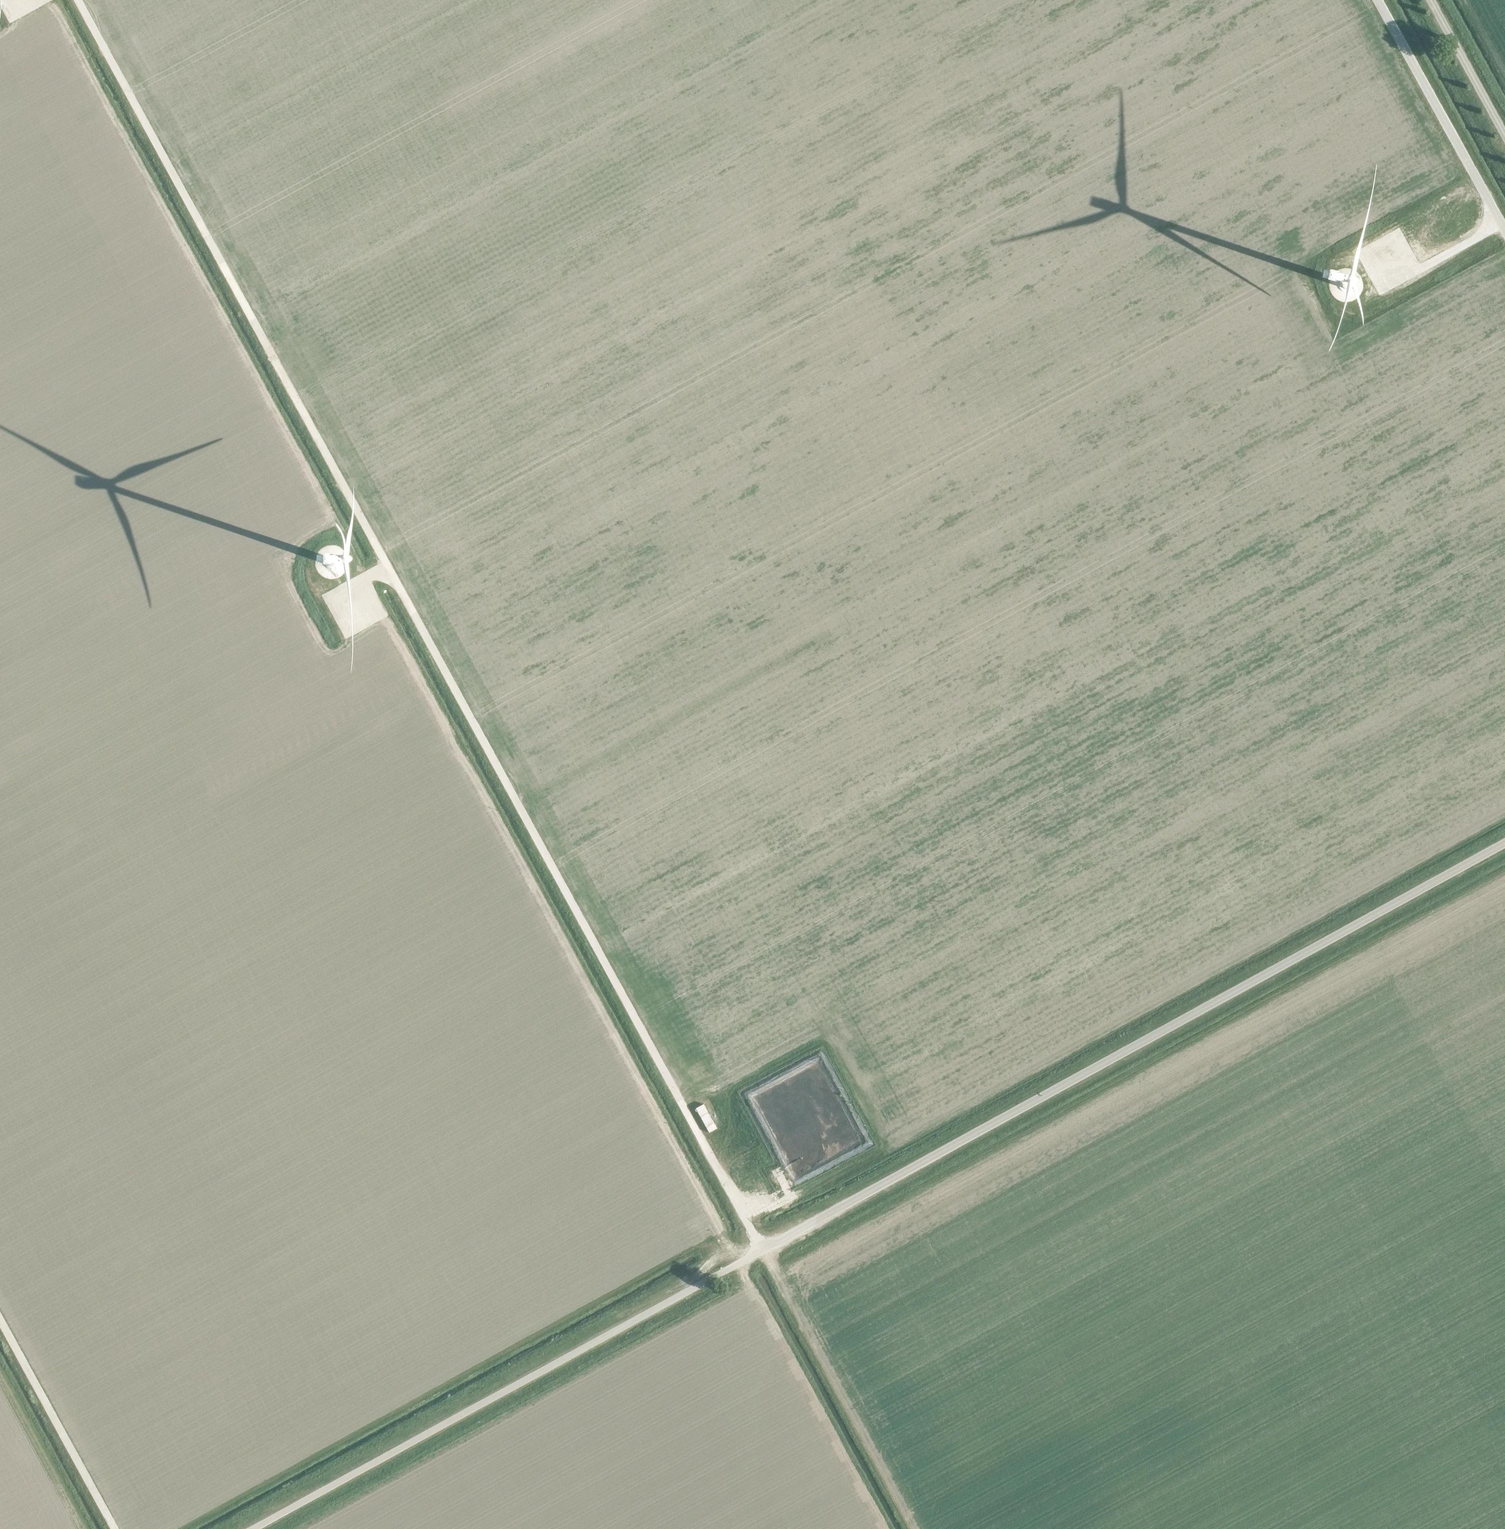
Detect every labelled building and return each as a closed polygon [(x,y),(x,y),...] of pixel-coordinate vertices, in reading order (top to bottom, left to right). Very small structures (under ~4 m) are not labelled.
[(1351,285),(1351,284),(1350,284),(1350,283),(1350,282),(1349,282),(1349,281),(1348,281),(1347,281),(1346,281),(1345,281),(1344,281),(1344,282),(1343,282),(1343,283),(1343,284),(1342,284),(1342,285),(1342,286),(1343,286),(1343,287),(1344,288),(1345,288),(1345,289),(1346,289),(1347,289),(1348,289),(1348,288),(1349,288),(1350,287),(1350,286),(1351,285)] [(336,562),(336,561),(336,560),(335,560),(335,559),(334,559),(334,558),(333,558),(332,558),(331,558),(330,558),(330,559),(329,559),(329,560),(328,560),(328,561),(328,562),(328,563),(328,564),(329,564),(329,565),(330,565),(330,566),(331,566),(332,566),(333,566),(334,566),(334,565),(335,565),(335,564),(336,564),(336,563),(336,562)] [(703,1104),(695,1108),(709,1132),(717,1128),(703,1104)]
